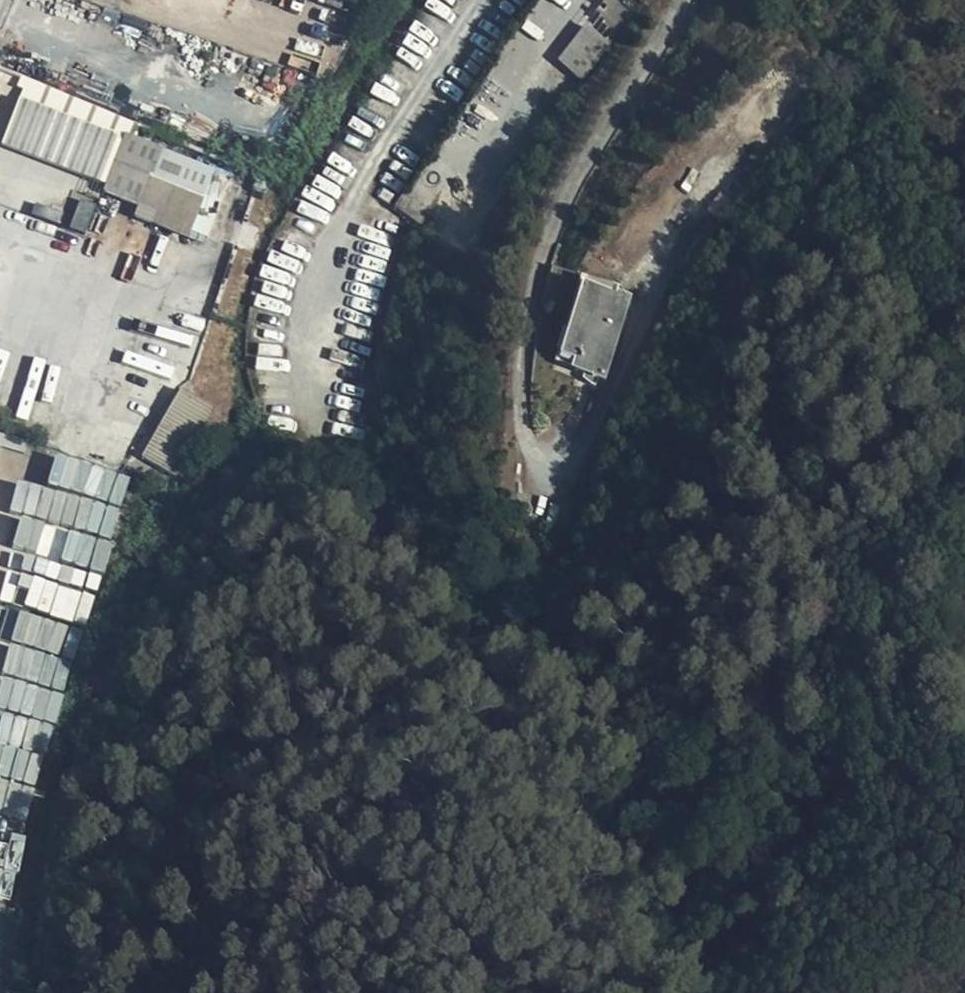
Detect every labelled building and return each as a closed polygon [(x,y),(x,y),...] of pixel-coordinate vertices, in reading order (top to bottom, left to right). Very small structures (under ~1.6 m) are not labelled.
[(640,0),(607,0),(562,58),(589,78),(651,9),(640,0)] [(651,9),(654,11),(663,0),(640,0),(651,9)] [(528,31),(516,51),(538,66),(550,47),(528,31)] [(82,164),(97,127),(74,119),(60,156),(82,164)] [(168,225),(191,168),(125,142),(101,201),(140,218),(142,215),(168,225)] [(607,371),(634,287),(619,282),(617,287),(585,276),(562,346),(575,351),(573,360),(607,371)] [(217,426),(224,399),(205,395),(198,421),(217,426)]
